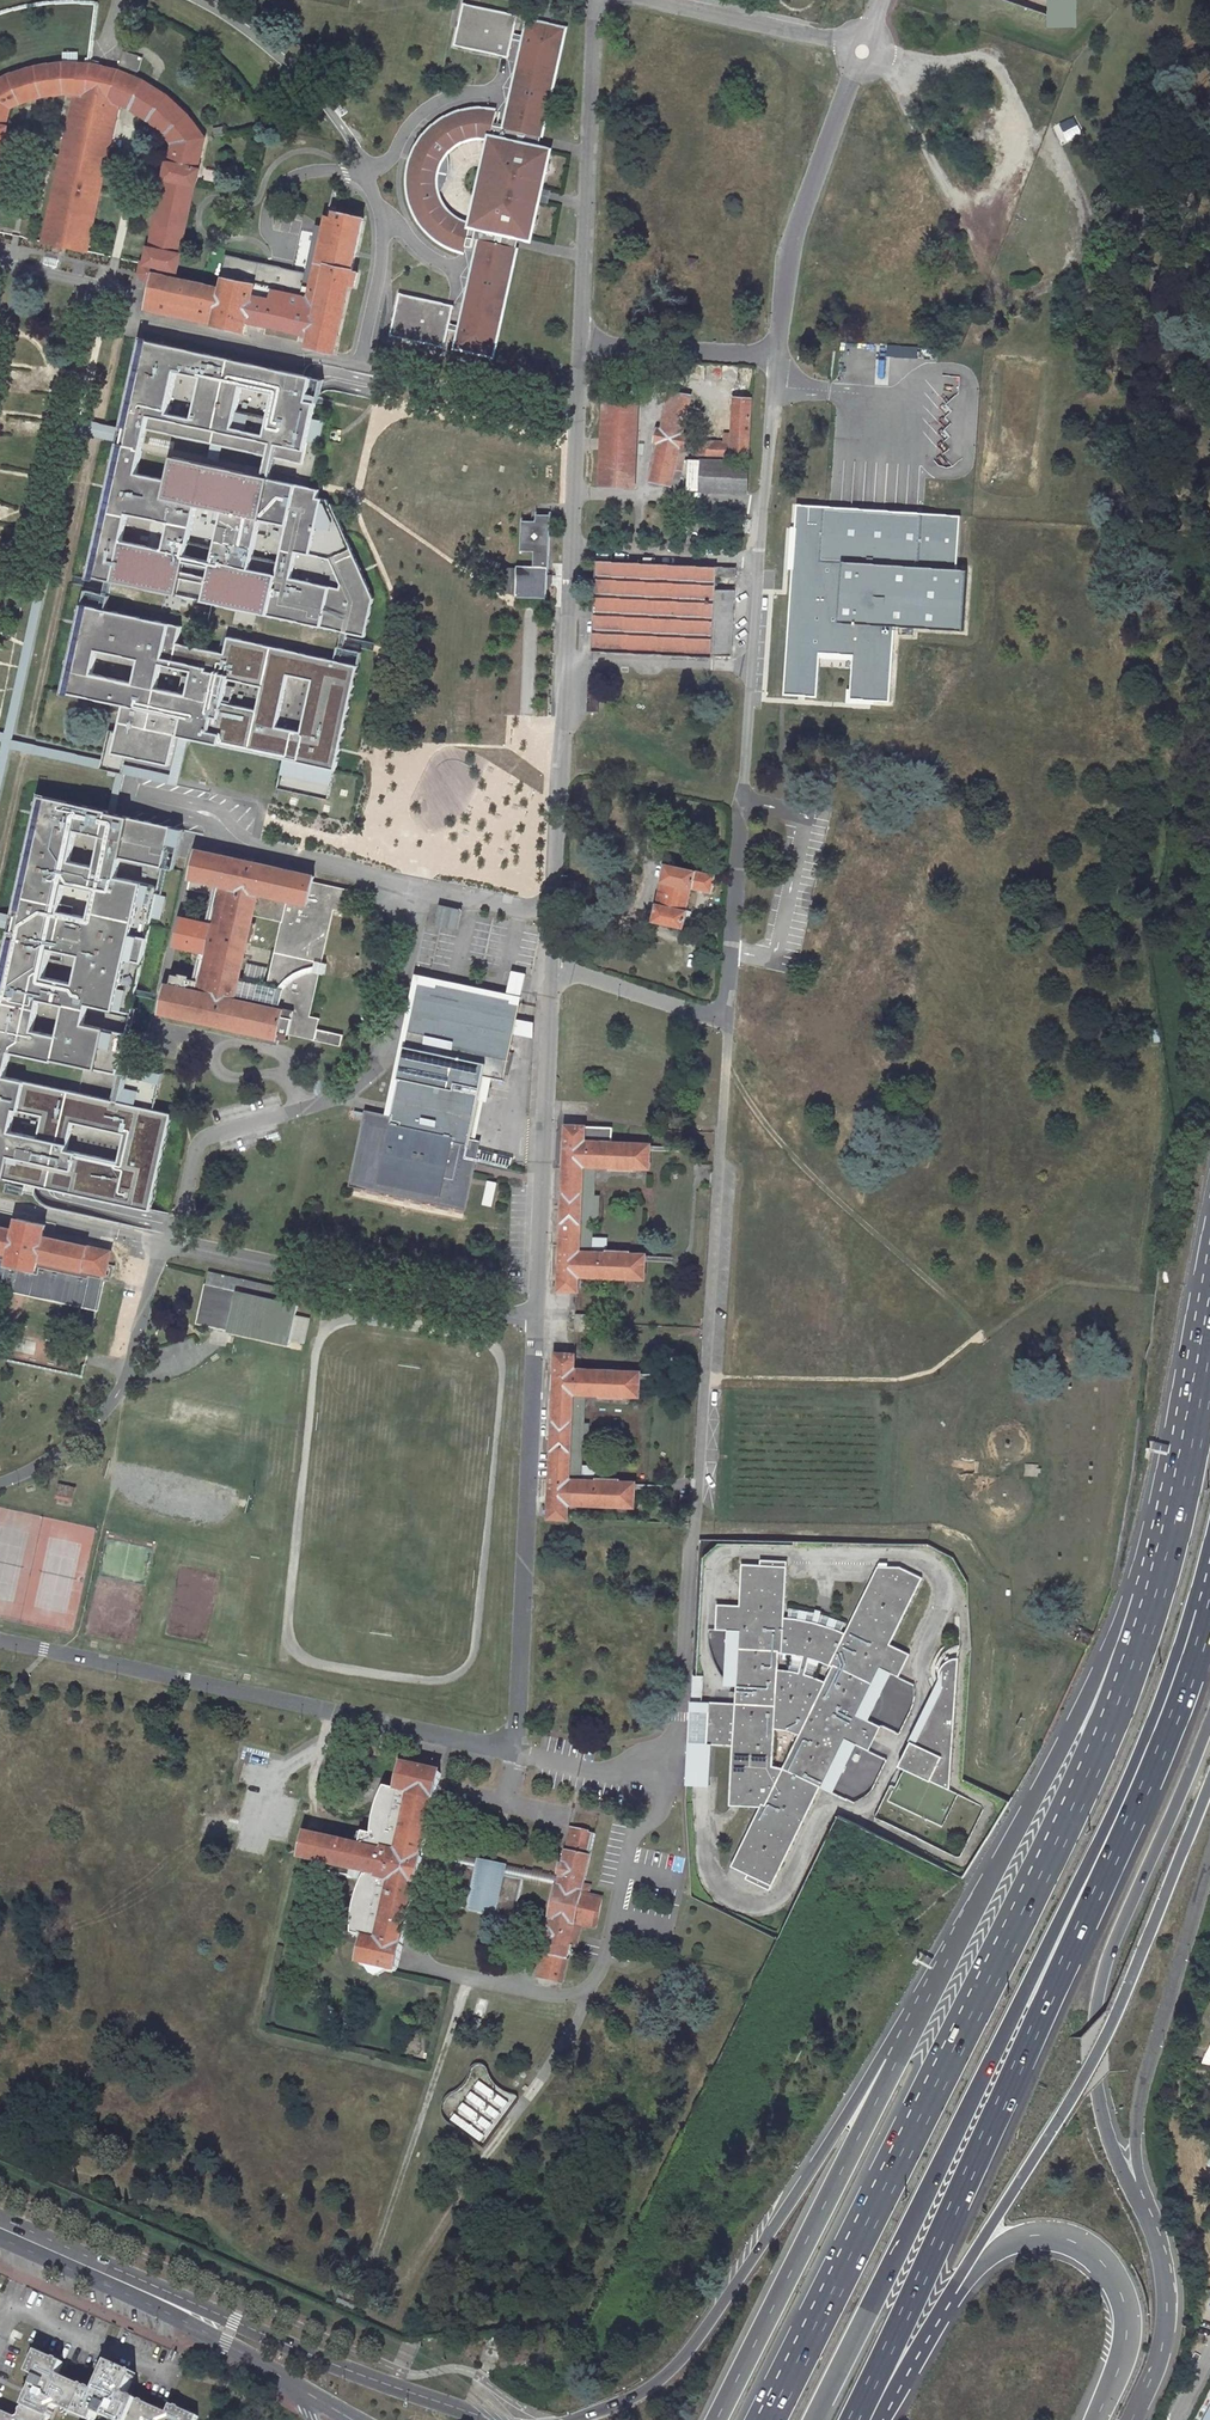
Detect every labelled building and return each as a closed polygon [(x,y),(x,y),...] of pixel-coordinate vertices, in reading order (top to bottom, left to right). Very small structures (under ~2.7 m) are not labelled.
[(504,128),(494,126),(489,139),(471,224),(467,246),(473,247),(475,239),(480,240),(461,326),(450,324),(454,306),(399,293),(390,336),(445,348),(449,330),(451,330),(459,332),(456,347),(471,351),(471,348),(479,350),(478,352),(493,356),(517,247),(512,247),(515,236),(519,237),(531,239),(531,237),(539,201),(540,200),(541,195),(542,189),(542,188),(550,152),(551,150),(539,148),(535,147),(537,136),(541,137),(565,29),(551,26),(550,28),(543,26),(543,24),(528,20),(525,36),(515,34),(519,15),(464,3),(455,46),(509,58),(513,39),(523,42),(504,128)] [(139,72),(143,57),(124,51),(119,66),(139,72)] [(227,256),(222,280),(224,281),(222,290),(171,278),(173,271),(177,272),(178,268),(181,254),(180,254),(195,186),(196,187),(197,183),(200,169),(198,169),(205,137),(202,132),(201,132),(200,131),(201,130),(190,116),(182,108),(175,102),(157,89),(150,84),(137,78),(124,73),(118,70),(113,69),(106,67),(106,68),(103,68),(104,66),(99,65),(99,67),(94,66),(94,65),(90,64),(83,64),(78,63),(73,63),(73,64),(69,64),(69,63),(63,63),(58,63),(49,64),(42,65),(31,68),(17,72),(7,76),(0,79),(0,154),(2,143),(4,144),(8,127),(6,126),(11,108),(21,103),(35,98),(50,95),(58,94),(65,93),(76,93),(43,241),(63,245),(67,246),(87,251),(120,103),(125,106),(135,111),(143,116),(151,122),(161,130),(168,138),(173,144),(169,162),(167,162),(163,179),(165,179),(150,247),(148,247),(146,259),(147,260),(146,262),(145,262),(142,262),(142,263),(142,264),(146,265),(154,278),(153,282),(147,309),(215,324),(215,325),(244,332),(246,320),(266,324),(300,332),(312,335),(309,346),(335,352),(350,286),(355,287),(358,273),(353,271),(356,255),(357,251),(364,218),(346,214),(340,213),(335,212),(328,210),(325,227),(314,276),(227,256)] [(494,126),(497,111),(492,110),(490,110),(482,109),(476,109),(466,110),(459,112),(454,114),(449,116),(445,119),(438,123),(433,127),(430,129),(427,133),(424,136),(421,141),(418,145),(414,152),(412,157),(411,160),(409,167),(409,173),(408,179),(408,187),(409,193),(410,200),(412,205),(414,210),(416,214),(419,219),(424,227),(430,233),(435,238),(439,241),(444,244),(448,246),(453,248),(458,250),(461,251),(466,252),(467,246),(471,224),(457,219),(448,211),(444,206),(441,201),(437,188),(437,172),(441,162),(444,156),(450,149),(459,142),(474,136),(489,139),(494,126)] [(1061,143),(1082,133),(1073,116),(1053,126),(1061,143)] [(139,272),(145,281),(153,282),(154,278),(146,265),(142,264),(139,272)] [(167,413),(176,371),(201,377),(241,386),(274,392),(279,369),(142,339),(105,508),(127,512),(169,522),(165,537),(187,541),(196,505),(222,511),(214,547),(251,556),(259,519),(286,525),(278,561),(293,565),(296,552),(328,560),(339,584),(338,588),(372,598),(330,504),(329,504),(326,499),(317,497),(319,489),(172,457),(167,479),(136,473),(145,430),(162,433),(167,413)] [(302,464),(316,402),(306,400),(312,377),(307,376),(302,375),(279,369),(274,392),(268,417),(235,410),(241,386),(201,377),(191,419),(167,413),(162,433),(302,464)] [(312,377),(306,400),(316,402),(321,379),(312,377)] [(691,396),(671,391),(663,426),(658,425),(654,443),(659,444),(651,481),(671,486),(675,469),(682,471),(687,448),(684,448),(686,435),(682,434),(686,418),(693,420),(694,414),(687,412),(691,396)] [(752,400),(735,399),(733,434),(725,434),(725,444),(695,442),(694,457),(749,460),(752,400)] [(638,405),(604,403),(600,486),(634,487),(638,405)] [(749,464),(710,462),(689,461),(687,490),(709,491),(747,494),(749,464)] [(830,508),(797,506),(796,528),(792,528),(789,571),(793,571),(785,694),(798,695),(805,695),(817,696),(819,666),(820,656),(853,658),(853,669),(851,689),(848,689),(847,702),(874,704),(875,701),(890,702),(896,628),(964,632),(968,571),(957,570),(958,565),(961,515),(922,513),(830,508)] [(290,577),(293,565),(278,561),(251,556),(214,547),(187,541),(165,537),(162,549),(120,540),(127,512),(105,508),(89,576),(364,637),(372,598),(338,588),(290,577)] [(533,566),(516,565),(516,567),(505,566),(504,594),(516,594),(516,597),(547,599),(551,515),(537,515),(537,521),(526,521),(521,520),(520,549),(534,550),(533,566)] [(735,571),(594,563),(588,653),(710,660),(710,658),(729,659),(733,594),(714,592),(715,589),(733,590),(735,571)] [(312,679),(317,656),(227,636),(223,653),(176,642),(180,626),(82,604),(67,668),(91,673),(96,649),(138,659),(133,683),(155,688),(160,664),(191,671),(186,695),(222,702),(227,679),(261,687),(256,710),(278,715),(287,674),(312,679)] [(275,726),(278,715),(256,710),(222,702),(186,695),(155,688),(133,683),(91,673),(67,668),(62,691),(121,704),(111,752),(127,756),(123,772),(130,774),(168,782),(168,778),(178,736),(284,759),(334,770),(338,751),(358,665),(317,656),(312,679),(300,732),(275,726)] [(591,683),(589,683),(588,711),(590,711),(597,711),(598,683),(591,683)] [(50,949),(58,911),(64,884),(69,861),(76,830),(81,806),(39,797),(0,974),(0,1173),(9,1131),(14,1109),(32,1030),(39,999),(44,977),(50,949)] [(165,853),(171,826),(121,815),(81,806),(76,830),(102,836),(95,867),(69,861),(64,884),(94,891),(88,918),(58,911),(50,949),(78,955),(72,983),(44,977),(39,999),(63,1005),(56,1036),(32,1030),(14,1109),(44,1116),(71,1122),(123,1133),(166,1143),(173,1113),(154,1109),(111,1100),(119,1064),(134,994),(135,989),(165,853)] [(343,912),(348,890),(313,883),(315,877),(198,851),(193,872),(195,872),(194,876),(191,876),(188,890),(213,895),(207,924),(183,919),(177,945),(201,951),(194,980),(190,979),(191,976),(181,974),(180,976),(173,974),(171,987),(168,986),(162,1013),(263,1036),(279,1040),(280,1039),(288,1041),(290,1034),(315,1040),(323,1042),(341,1046),(343,1035),(316,1029),(319,1019),(310,1016),(333,915),(334,910),(343,912)] [(714,875),(663,864),(659,882),(661,883),(656,903),(653,904),(650,922),(682,930),(685,911),(684,911),(688,890),(710,895),(714,875)] [(461,909),(442,905),(437,923),(456,928),(461,909)] [(515,970),(511,989),(522,992),(526,972),(515,970)] [(388,1129),(387,1135),(367,1131),(356,1185),(460,1207),(465,1181),(470,1159),(488,1071),(506,1075),(522,1000),(513,998),(514,995),(439,979),(438,982),(420,979),(393,1105),(388,1129)] [(279,1040),(263,1036),(261,1041),(278,1044),(279,1040)] [(166,1143),(123,1133),(117,1161),(65,1149),(71,1122),(44,1116),(40,1138),(9,1131),(0,1173),(0,1177),(151,1211),(166,1143)] [(368,1125),(367,1131),(387,1135),(388,1129),(368,1125)] [(593,1127),(565,1126),(558,1291),(577,1292),(579,1292),(580,1277),(645,1279),(646,1260),(646,1256),(646,1253),(602,1251),(592,1251),(596,1167),(650,1169),(651,1150),(651,1146),(651,1143),(649,1143),(612,1141),(612,1128),(593,1127)] [(13,1292),(24,1295),(97,1310),(104,1280),(111,1252),(44,1236),(46,1225),(17,1219),(14,1230),(0,1226),(0,1289),(13,1292)] [(206,1285),(198,1322),(212,1326),(290,1343),(291,1339),(304,1342),(310,1319),(296,1316),(298,1306),(295,1305),(298,1293),(211,1273),(210,1276),(208,1285),(206,1285)] [(598,1315),(576,1314),(575,1330),(597,1331),(598,1323),(598,1315)] [(547,1517),(547,1519),(569,1520),(569,1518),(569,1505),(635,1508),(636,1488),(636,1484),(636,1481),(582,1478),(585,1395),(640,1397),(641,1377),(641,1374),(641,1370),(576,1367),(576,1352),(574,1352),(555,1351),(547,1517)] [(1020,1453),(1022,1449),(1023,1447),(1023,1440),(1020,1436),(1018,1433),(1015,1432),(1011,1430),(1007,1429),(1004,1430),(1000,1431),(995,1435),(993,1440),(992,1445),(993,1448),(995,1452),(999,1456),(1003,1459),(1011,1459),(1017,1457),(1020,1453)] [(75,1488),(59,1484),(57,1497),(72,1500),(75,1488)] [(741,1605),(719,1604),(717,1629),(741,1630),(736,1703),(701,1701),(703,1675),(697,1675),(693,1675),(687,1784),(710,1786),(712,1743),(715,1744),(734,1745),(730,1805),(739,1806),(749,1806),(749,1803),(756,1804),(756,1799),(763,1799),(768,1802),(766,1806),(763,1804),(732,1867),(749,1875),(747,1880),(763,1888),(765,1883),(772,1887),(821,1787),(824,1788),(848,1739),(871,1750),(883,1726),(859,1715),(883,1667),(899,1676),(910,1654),(905,1652),(890,1644),(921,1578),(899,1567),(887,1567),(885,1571),(878,1569),(847,1633),(842,1630),(837,1627),(822,1623),(815,1621),(796,1616),(788,1616),(785,1616),(788,1567),(779,1566),(779,1561),(762,1560),(761,1565),(742,1564),(741,1605)] [(1062,1634),(1087,1645),(1092,1635),(1067,1623),(1062,1634)] [(950,1790),(958,1658),(954,1659),(950,1660),(946,1663),(942,1666),(940,1671),(940,1676),(941,1681),(944,1687),(916,1744),(912,1741),(900,1765),(904,1768),(950,1790)] [(418,1890),(425,1858),(423,1858),(425,1849),(436,1801),(443,1772),(403,1764),(397,1791),(386,1789),(381,1801),(378,1809),(375,1820),(374,1828),(374,1837),(365,1835),(362,1847),(306,1834),(300,1860),(329,1866),(327,1873),(353,1879),(355,1873),(366,1876),(362,1887),(358,1898),(355,1911),(354,1924),(353,1935),(364,1938),(358,1965),(397,1973),(398,1970),(404,1945),(403,1945),(416,1889),(418,1890)] [(556,1887),(536,1979),(538,1979),(564,1985),(570,1956),(573,1944),(579,1946),(583,1927),(597,1930),(604,1897),(590,1894),(592,1885),(586,1884),(592,1856),(588,1855),(592,1834),(590,1834),(590,1832),(573,1828),(572,1828),(570,1827),(558,1878),(556,1887)] [(550,1886),(556,1887),(558,1878),(553,1876),(497,1864),(488,1862),(432,1850),(425,1849),(423,1858),(425,1858),(430,1860),(457,1866),(523,1880),(550,1886)] [(449,1905),(514,1919),(523,1880),(457,1866),(449,1905)] [(475,2018),(471,2030),(479,2033),(482,2021),(475,2018)] [(480,2141),(513,2100),(484,2076),(451,2118),(480,2141)] [(354,2305),(338,2298),(334,2307),(352,2315),(356,2306),(354,2305)] [(52,2401),(91,2418),(95,2410),(118,2419),(192,2419),(195,2411),(169,2401),(167,2407),(125,2390),(133,2368),(107,2358),(95,2388),(61,2374),(61,2373),(56,2371),(61,2358),(36,2347),(25,2372),(33,2376),(17,2416),(0,2410),(0,2419),(45,2419),(52,2401)]
